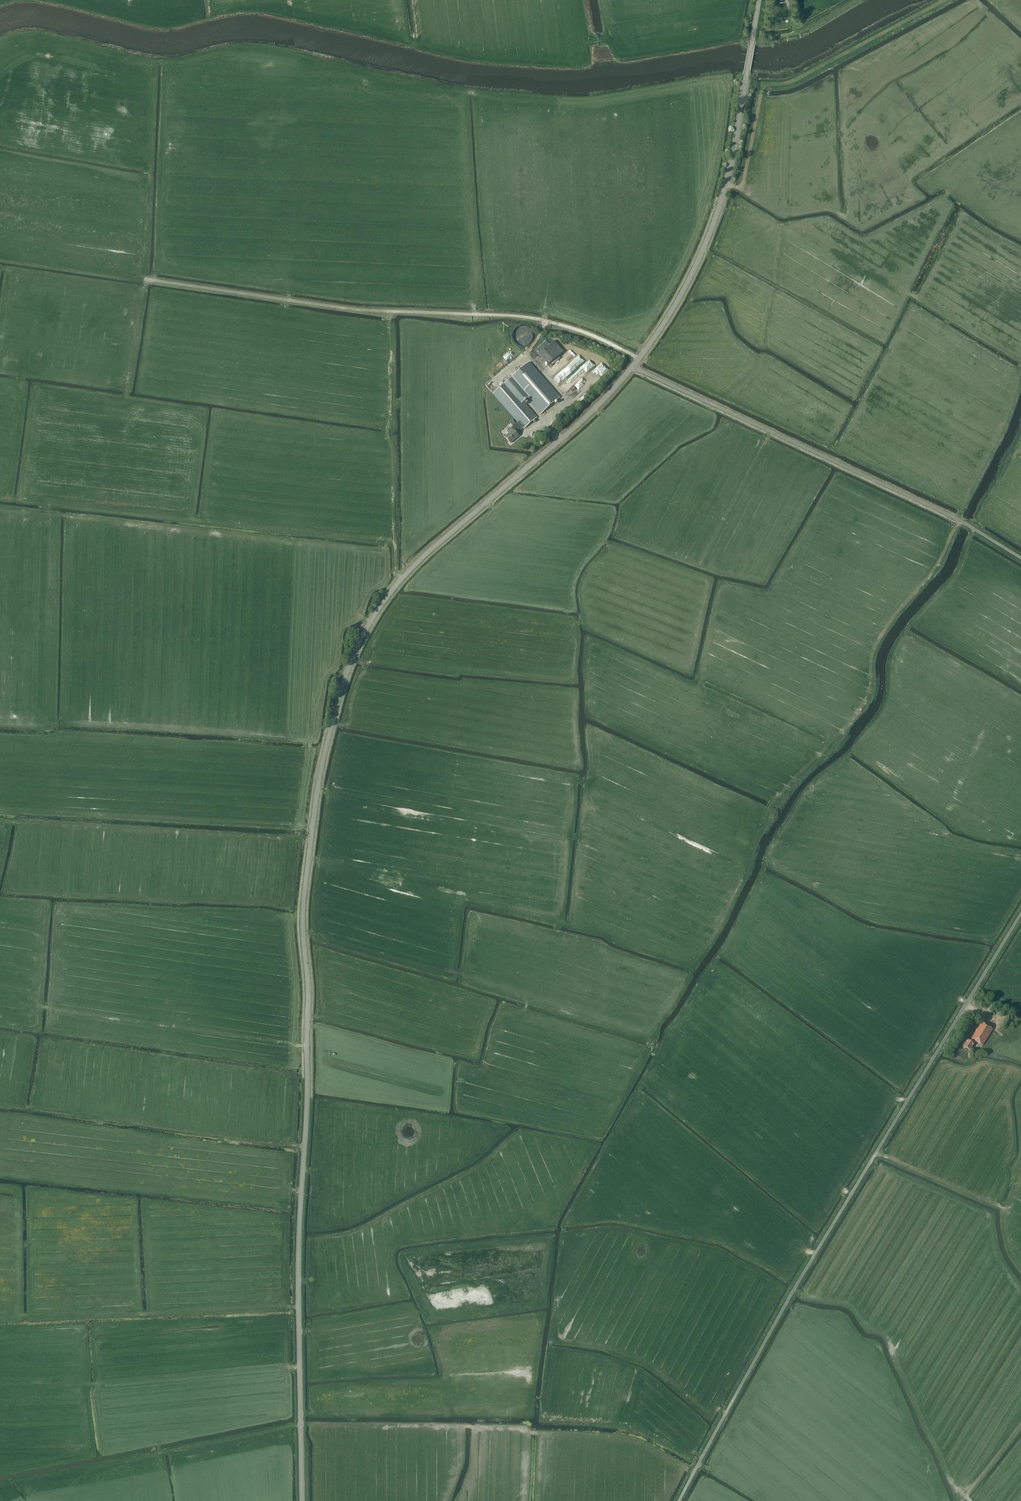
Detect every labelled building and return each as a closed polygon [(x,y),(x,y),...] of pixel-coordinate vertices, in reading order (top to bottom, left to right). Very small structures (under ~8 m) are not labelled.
[(513,339),(528,344),(533,330),(518,324),(513,339)] [(539,355),(548,365),(563,352),(554,341),(539,355)] [(513,430),(505,437),(510,443),(519,436),(517,434),(523,428),(524,429),(537,418),(523,402),(527,399),(540,414),(560,398),(529,362),(510,379),(521,392),(518,396),(506,382),(493,394),(518,422),(511,428),(513,430)] [(963,1047),(970,1051),(975,1042),(982,1046),(993,1029),(982,1022),(970,1042),(967,1040),(963,1047)]
